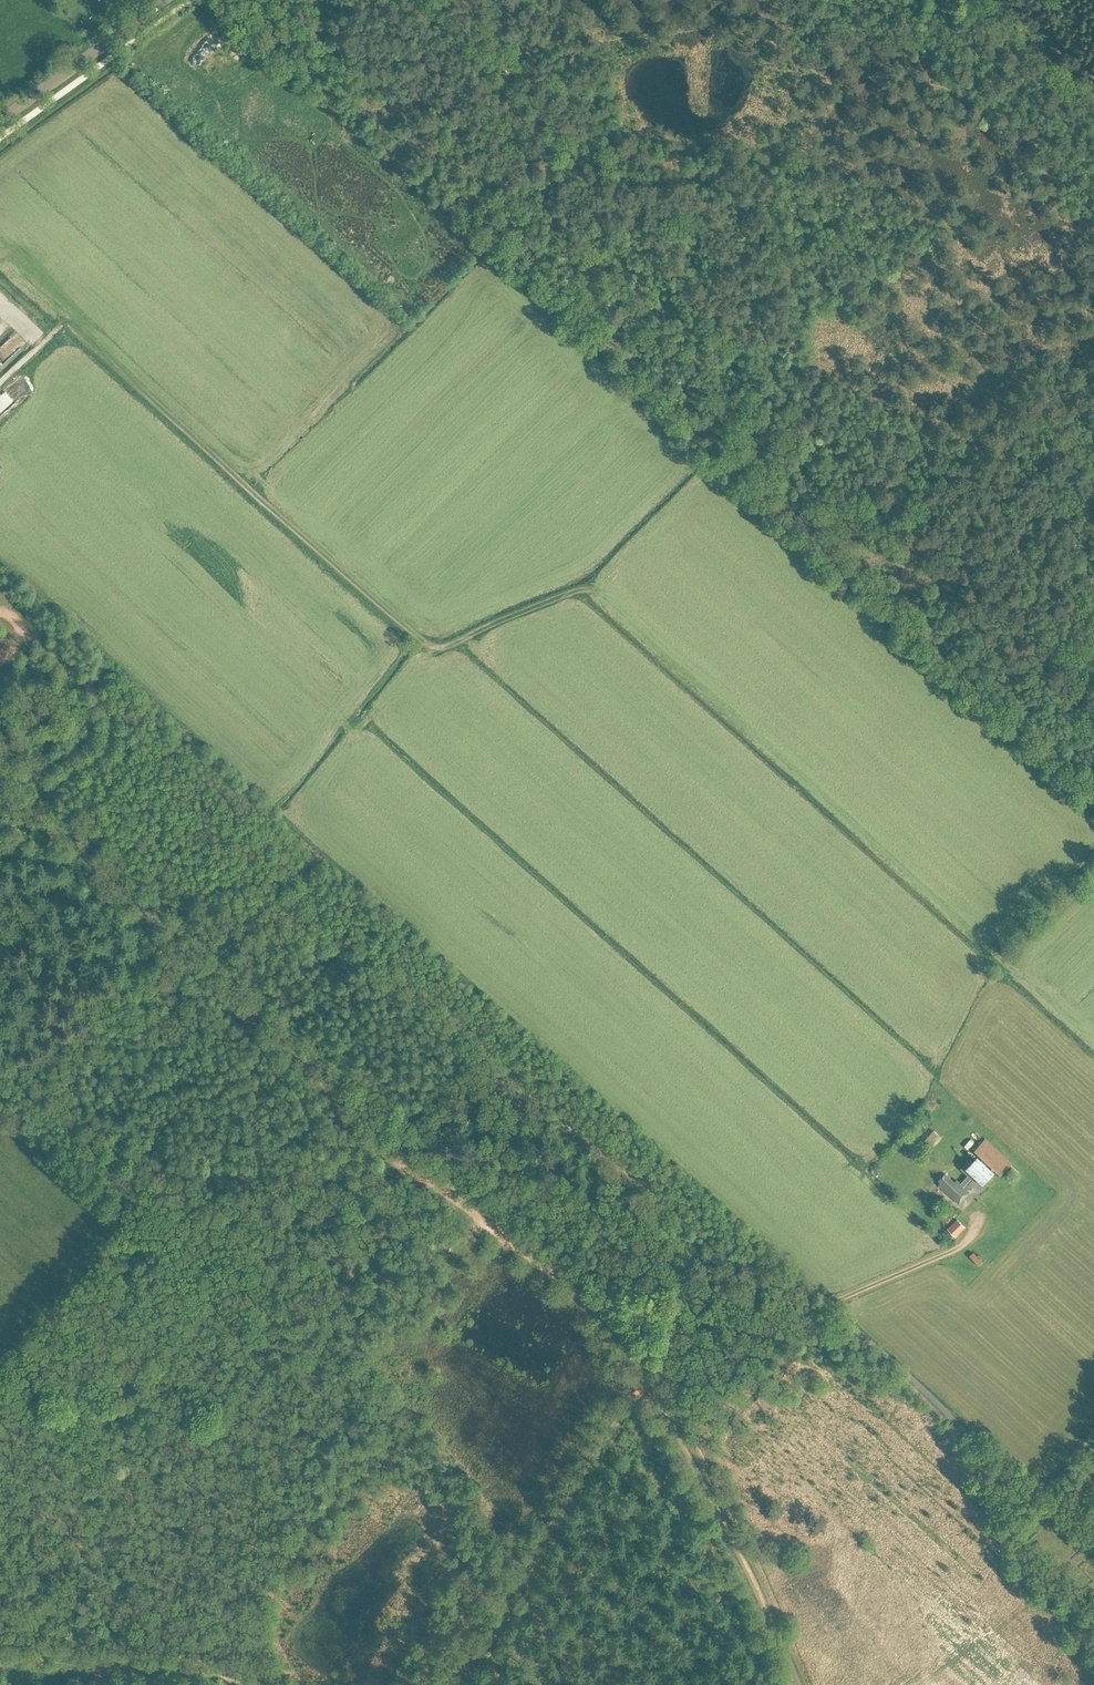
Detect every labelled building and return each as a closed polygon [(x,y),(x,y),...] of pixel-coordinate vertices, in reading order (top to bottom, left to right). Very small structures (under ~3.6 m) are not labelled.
[(11,356),(2,347),(0,349),(0,366),(11,356)] [(936,1128),(927,1139),(934,1146),(944,1136),(936,1128)] [(1001,1174),(1012,1163),(985,1138),(974,1150),(1001,1174)] [(968,1175),(960,1183),(963,1186),(971,1178),(975,1181),(977,1179),(983,1185),(995,1172),(977,1156),(973,1160),(971,1158),(961,1168),(968,1175)] [(970,1192),(963,1186),(960,1183),(956,1179),(954,1182),(945,1173),(938,1181),(940,1183),(938,1184),(959,1204),(970,1192)] [(957,1219),(947,1228),(952,1234),(962,1224),(957,1219)]
